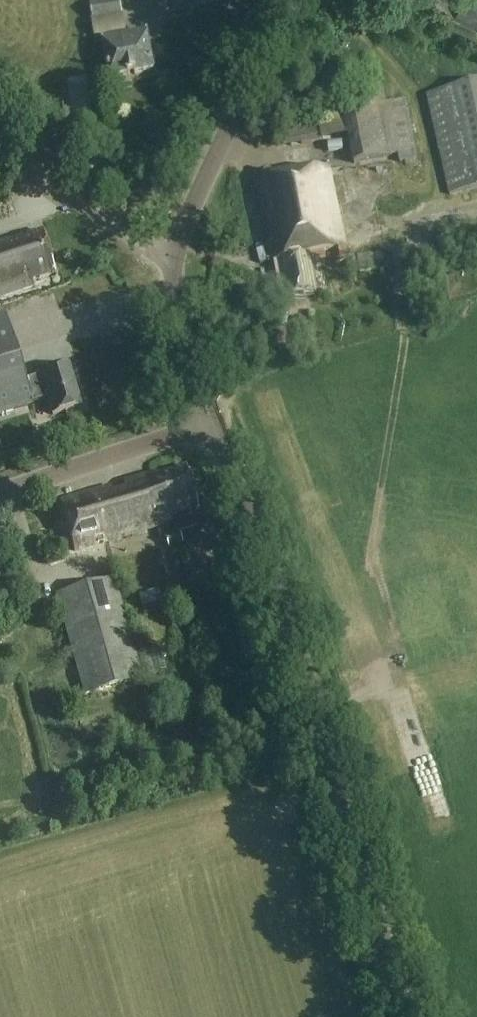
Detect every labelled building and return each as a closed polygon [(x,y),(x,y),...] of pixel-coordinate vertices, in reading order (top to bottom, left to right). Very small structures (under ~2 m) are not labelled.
[(93,21),(123,15),(120,0),(102,0),(90,2),(93,21)] [(453,16),(453,17),(476,28),(476,2),(472,0),(461,0),(458,5),(447,0),(434,0),(431,6),(453,16)] [(111,79),(140,73),(157,70),(150,33),(104,41),(111,79)] [(476,189),(476,84),(426,96),(448,195),(476,189)] [(340,98),(341,100),(347,135),(353,165),(398,156),(399,163),(417,160),(406,99),(386,103),(383,89),(354,95),(341,97),(340,98)] [(283,147),(322,140),(318,119),(279,126),(283,147)] [(318,292),(312,260),(326,258),(324,250),(332,248),(334,262),(346,259),(336,205),(329,170),(329,169),(258,182),(274,262),(282,260),(289,297),(318,292)] [(43,233),(28,238),(27,234),(0,242),(0,297),(35,286),(33,280),(56,273),(43,233)] [(348,267),(358,265),(357,256),(357,255),(347,257),(348,267)] [(274,267),(250,279),(263,307),(288,295),(274,267)] [(81,406),(68,365),(24,378),(6,315),(0,317),(0,414),(32,404),(32,403),(48,398),(53,414),(81,406)] [(110,487),(96,491),(109,536),(108,537),(109,541),(137,533),(166,525),(172,523),(173,525),(175,532),(165,536),(168,548),(182,544),(179,533),(196,528),(192,512),(198,510),(186,466),(154,476),(153,474),(137,479),(123,483),(124,487),(111,491),(110,487)] [(96,491),(60,501),(75,551),(109,541),(108,537),(109,536),(96,491)] [(83,695),(140,679),(113,581),(56,597),(83,695)] [(161,603),(142,608),(145,616),(151,619),(160,617),(164,611),(161,603)] [(47,804),(38,806),(40,815),(49,813),(47,804)]
